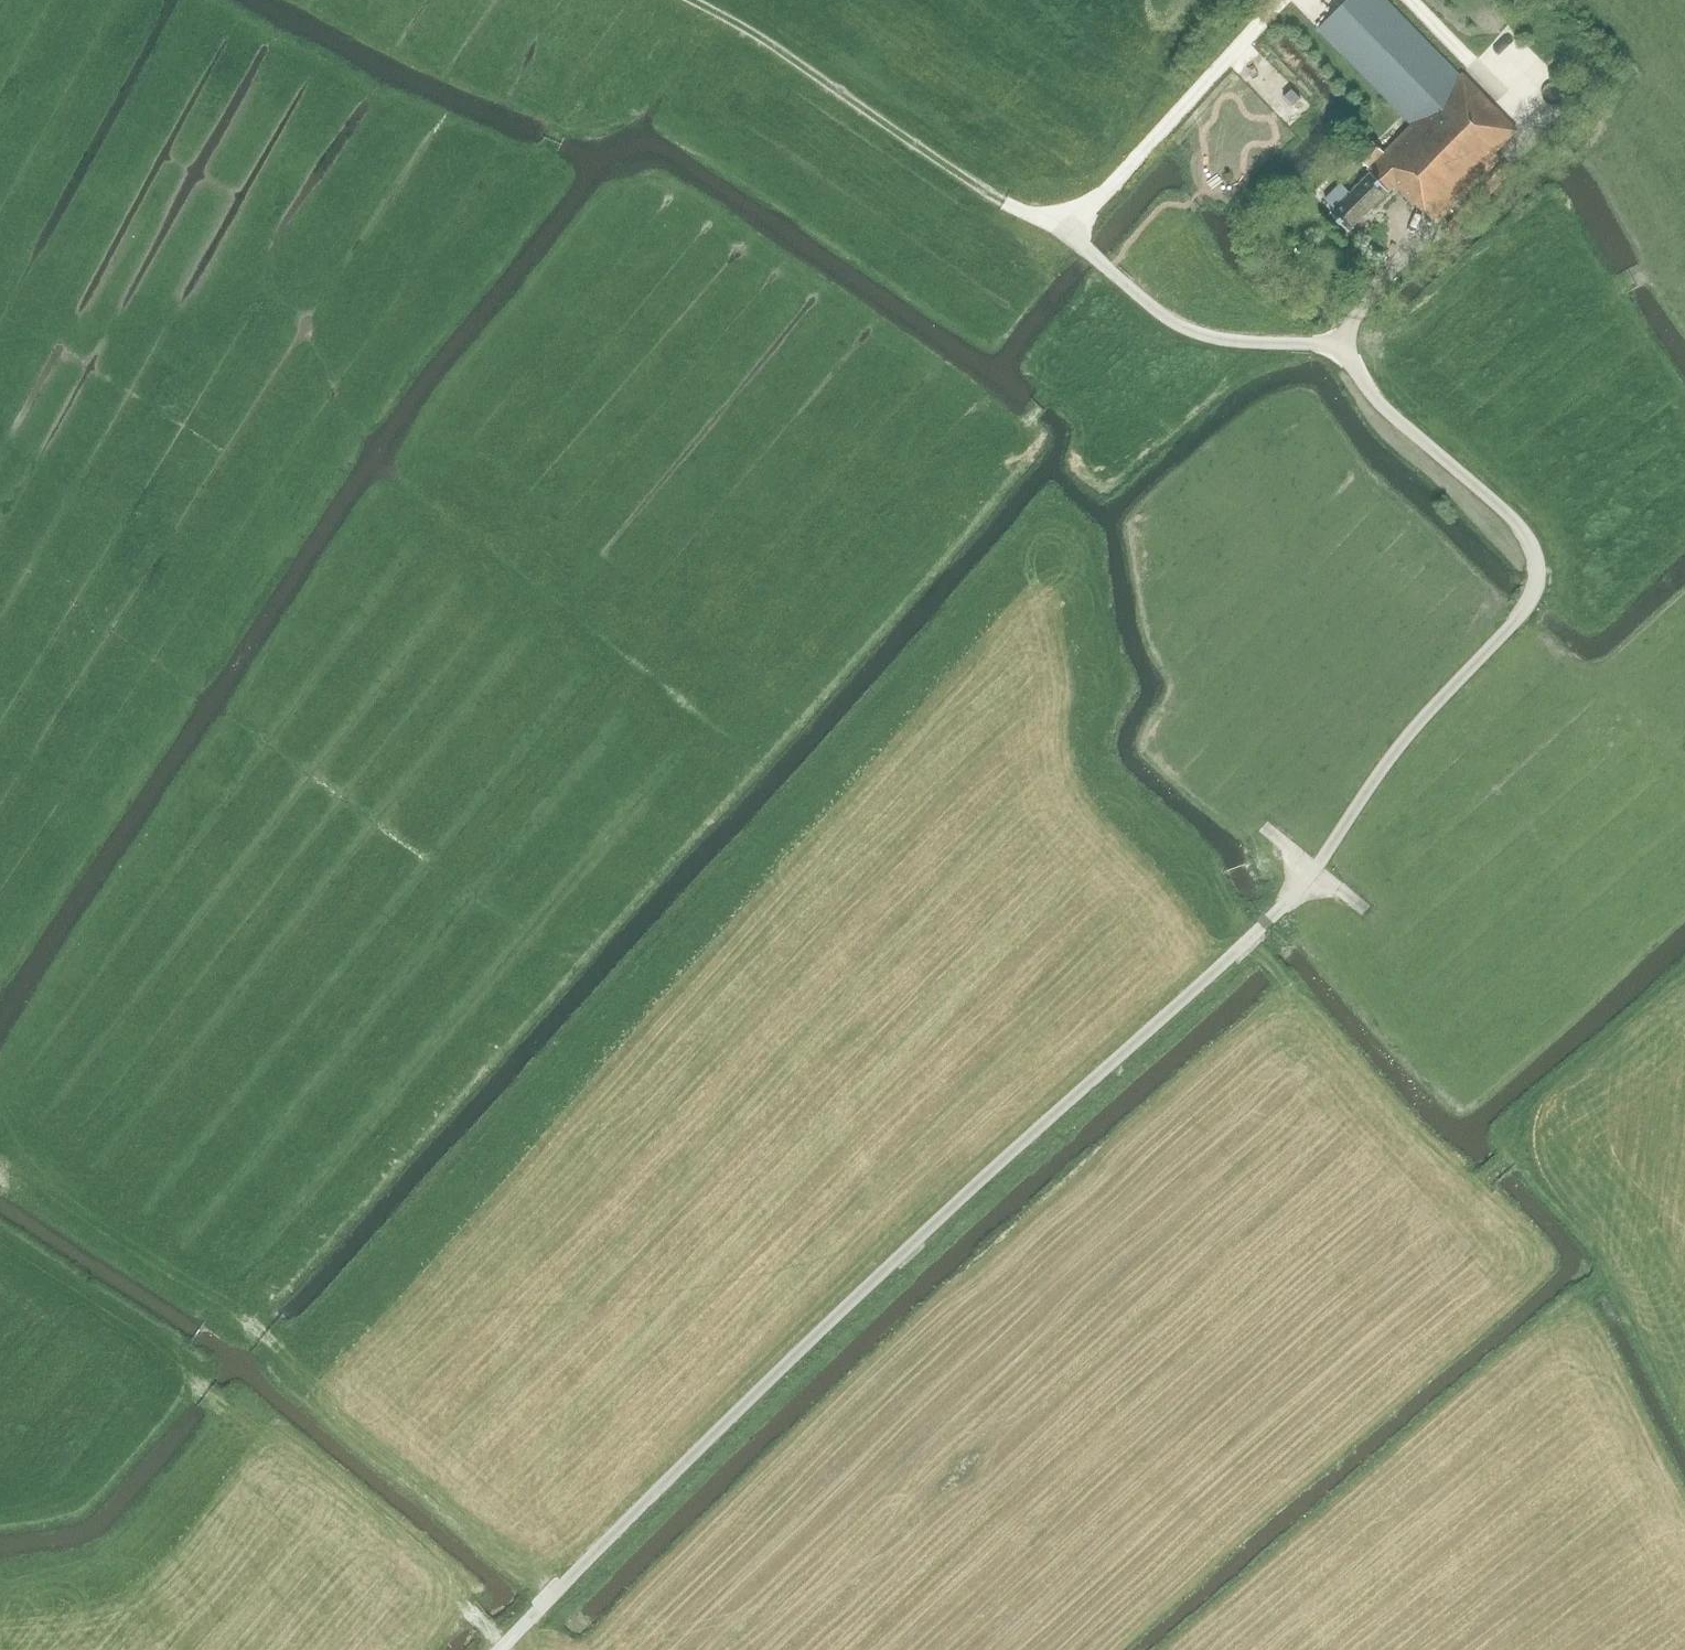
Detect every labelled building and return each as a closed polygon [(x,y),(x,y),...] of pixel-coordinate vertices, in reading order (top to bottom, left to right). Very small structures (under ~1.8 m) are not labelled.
[(1519,129),(1464,73),(1462,76),(1387,0),(1323,0),(1306,16),(1411,125),(1383,152),(1371,140),(1356,155),(1367,166),(1365,168),(1369,172),(1351,192),(1342,184),(1326,200),(1335,209),(1332,212),(1349,230),(1397,184),(1415,204),(1418,201),(1438,222),(1502,155),(1497,151),(1519,129)] [(1427,0),(1394,0),(1412,16),(1427,0)]
